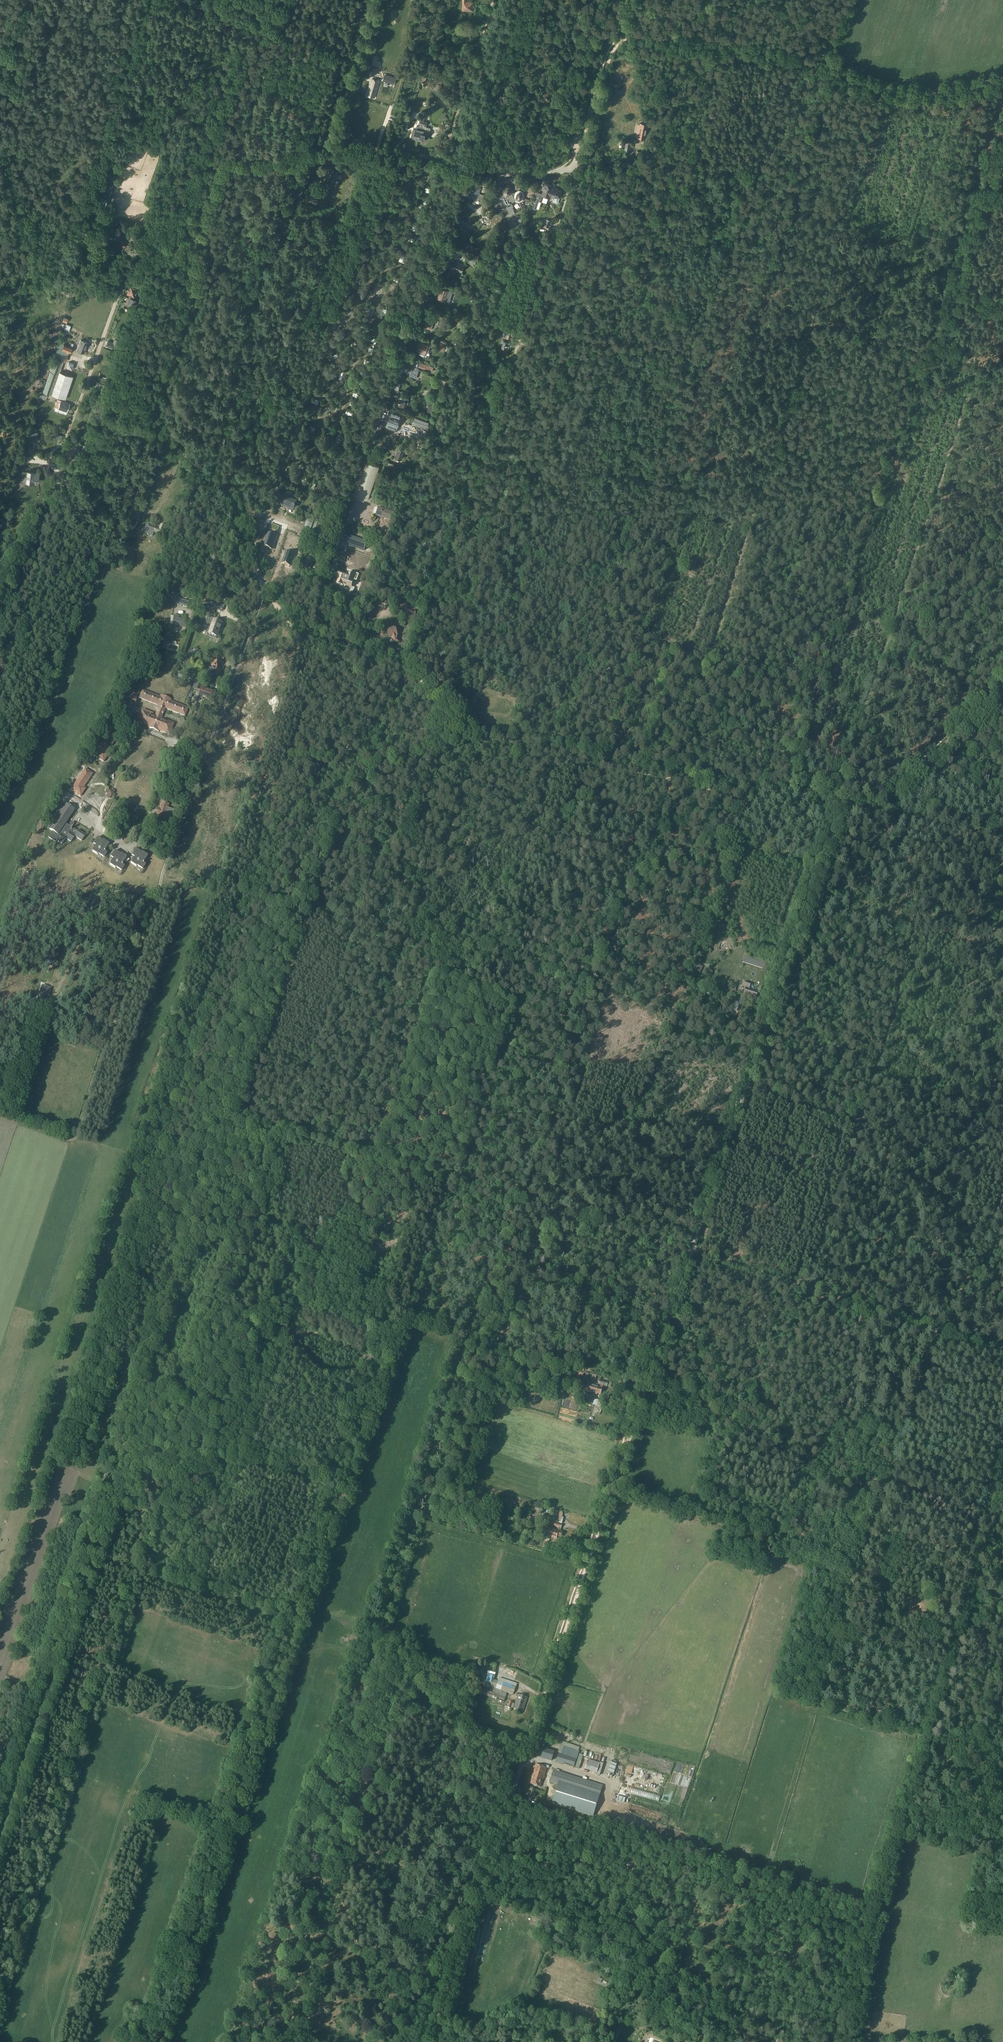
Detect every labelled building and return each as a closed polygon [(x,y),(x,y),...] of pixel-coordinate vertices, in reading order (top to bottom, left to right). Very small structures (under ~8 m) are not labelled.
[(463,10),(474,10),(474,2),(466,2),(467,0),(463,0),(463,10)] [(385,74),(384,80),(394,83),(396,77),(385,74)] [(375,98),(379,85),(371,82),(367,95),(375,98)] [(414,138),(419,139),(425,121),(424,121),(425,118),(420,116),(419,120),(420,120),(419,126),(417,125),(416,129),(413,128),(411,137),(414,137),(414,138)] [(428,122),(425,121),(419,139),(424,141),(426,134),(429,135),(431,128),(426,127),(428,122)] [(646,140),(649,124),(640,123),(637,138),(646,140)] [(633,143),(625,141),(624,149),(631,151),(633,143)] [(331,174),(330,177),(328,183),(334,185),(336,180),(336,179),(337,176),(338,177),(339,172),(332,169),(330,174),(331,174)] [(105,183),(103,189),(110,191),(112,185),(105,183)] [(534,199),(532,207),(537,209),(540,199),(543,200),(544,197),(546,196),(549,197),(550,196),(553,187),(553,186),(547,183),(543,194),(537,192),(534,199)] [(467,196),(474,198),(474,200),(480,202),(481,198),(479,197),(482,188),(469,184),(466,193),(468,194),(467,196)] [(513,188),(508,184),(502,187),(501,191),(503,197),(502,198),(504,201),(507,200),(511,207),(517,204),(515,200),(516,200),(517,200),(520,201),(523,199),(525,194),(523,190),(519,189),(516,191),(515,193),(513,193),(514,190),(513,188)] [(550,196),(555,198),(556,197),(559,198),(562,191),(555,188),(555,187),(553,187),(550,196)] [(102,198),(99,209),(105,210),(108,200),(102,198)] [(503,216),(492,212),(488,222),(500,226),(501,223),(500,223),(503,216)] [(141,232),(134,235),(137,241),(143,237),(141,232)] [(122,235),(116,233),(111,247),(117,249),(118,246),(123,248),(125,243),(120,241),(122,235)] [(454,260),(451,268),(462,272),(465,265),(454,260)] [(350,293),(355,295),(359,282),(355,280),(350,293)] [(131,287),(128,294),(134,297),(137,290),(131,287)] [(451,291),(441,288),(438,298),(446,301),(447,297),(449,298),(450,295),(451,291)] [(460,315),(454,318),(457,326),(463,323),(460,315)] [(424,326),(425,326),(424,327),(429,329),(430,328),(433,320),(432,319),(433,319),(428,317),(427,318),(424,326)] [(506,332),(508,332),(507,338),(515,341),(518,332),(504,329),(502,337),(504,338),(505,333),(506,333),(506,332)] [(66,399),(70,386),(73,376),(60,372),(66,353),(70,354),(74,344),(72,343),(71,344),(63,341),(63,343),(61,342),(57,340),(55,346),(58,347),(54,358),(55,358),(43,392),(52,395),(66,399)] [(81,340),(77,350),(84,353),(88,343),(81,340)] [(108,342),(106,346),(116,349),(119,341),(115,340),(113,344),(108,342)] [(446,345),(439,342),(437,348),(444,351),(446,345)] [(418,351),(426,354),(429,346),(421,343),(418,351)] [(409,375),(414,377),(416,378),(419,370),(417,369),(419,362),(413,361),(412,363),(407,361),(404,370),(410,372),(409,375)] [(420,363),(419,367),(432,371),(434,367),(420,363)] [(407,398),(401,396),(397,404),(404,407),(407,398)] [(68,411),(70,403),(58,400),(55,408),(68,411)] [(392,410),(387,426),(397,429),(402,413),(392,410)] [(34,444),(38,433),(32,430),(27,442),(34,444)] [(61,440),(63,436),(53,432),(51,436),(61,440)] [(397,454),(398,455),(397,457),(403,459),(406,450),(400,448),(399,450),(398,450),(397,454)] [(366,463),(356,497),(369,501),(380,468),(366,463)] [(21,478),(26,479),(26,481),(32,482),(32,481),(37,481),(38,473),(33,473),(33,472),(27,471),(27,472),(22,471),(21,478)] [(283,496),(279,505),(293,511),(297,502),(283,496)] [(379,516),(393,521),(395,513),(381,509),(379,516)] [(304,531),(310,533),(313,524),(307,522),(304,531)] [(159,528),(147,524),(145,530),(148,531),(147,534),(152,536),(154,532),(157,534),(162,536),(166,526),(161,524),(159,528)] [(310,533),(304,531),(300,539),(307,542),(310,533)] [(267,535),(263,548),(271,551),(275,538),(267,535)] [(351,537),(349,544),(365,550),(367,542),(351,537)] [(286,549),(282,562),(291,565),(295,552),(286,549)] [(372,552),(365,570),(373,573),(380,555),(372,552)] [(305,565),(311,568),(315,561),(309,558),(305,565)] [(339,574),(336,585),(352,590),(356,579),(339,574)] [(179,615),(174,615),(173,628),(178,628),(179,627),(186,628),(187,619),(179,618),(179,615)] [(212,629),(210,629),(209,633),(217,636),(222,622),(216,620),(212,629)] [(388,630),(390,638),(392,637),(394,643),(398,641),(397,638),(398,638),(397,635),(395,628),(388,630)] [(212,666),(213,667),(209,673),(214,677),(216,675),(218,677),(223,670),(220,668),(223,662),(222,661),(218,658),(215,661),(212,666)] [(199,697),(203,699),(204,697),(211,700),(214,692),(210,691),(206,690),(207,687),(203,685),(200,694),(197,693),(195,699),(198,700),(199,697)] [(147,727),(159,732),(160,730),(170,734),(174,723),(162,718),(163,715),(164,712),(165,712),(166,708),(185,716),(188,708),(171,701),(171,699),(161,695),(160,696),(142,689),(139,698),(159,706),(157,709),(158,709),(156,712),(155,715),(142,710),(141,714),(137,712),(134,721),(148,726),(147,727)] [(121,702),(124,704),(124,706),(133,709),(138,695),(133,693),(133,695),(124,692),(121,702)] [(105,739),(94,755),(104,762),(109,754),(108,753),(121,731),(112,725),(103,738),(105,739)] [(93,773),(85,768),(71,789),(81,796),(86,788),(84,787),(93,773)] [(156,821),(162,824),(164,820),(173,824),(178,811),(168,808),(170,804),(163,802),(161,809),(158,808),(156,814),(158,815),(156,821)] [(48,837),(56,842),(57,840),(62,844),(66,838),(71,842),(75,836),(82,841),(86,834),(73,826),(75,823),(72,821),(69,825),(66,823),(75,810),(66,804),(64,807),(61,806),(46,827),(50,830),(50,829),(52,831),(48,837)] [(92,851),(98,855),(98,854),(104,858),(107,853),(105,851),(109,844),(104,840),(103,841),(98,837),(93,844),(96,845),(92,851)] [(131,863),(137,866),(143,869),(146,864),(144,863),(143,862),(148,856),(142,852),(136,849),(132,855),(135,857),(131,863)] [(110,864),(115,868),(116,867),(121,871),(125,866),(123,865),(123,864),(122,864),(127,857),(121,853),(121,854),(115,850),(111,857),(114,859),(110,864)] [(744,986),(746,987),(744,994),(756,998),(759,992),(749,989),(751,983),(746,981),(744,986)] [(588,1382),(587,1386),(586,1391),(593,1393),(595,1386),(598,1387),(599,1385),(588,1382)] [(593,1393),(595,1393),(594,1394),(597,1395),(597,1394),(600,1394),(603,1386),(599,1385),(598,1387),(595,1386),(593,1393)] [(593,1405),(598,1406),(598,1408),(602,1409),(604,1401),(595,1399),(593,1405)] [(543,1527),(541,1532),(546,1533),(545,1535),(551,1537),(553,1530),(543,1527)] [(562,1532),(553,1530),(551,1537),(556,1539),(557,1536),(561,1537),(562,1532)] [(484,1686),(490,1688),(491,1683),(493,1683),(495,1676),(488,1674),(486,1682),(479,1680),(478,1684),(484,1686)] [(499,1680),(496,1689),(507,1692),(513,1694),(516,1686),(512,1685),(513,1682),(500,1678),(499,1680)] [(490,1688),(484,1686),(484,1687),(481,1686),(480,1688),(478,1687),(476,1692),(479,1693),(478,1693),(499,1700),(498,1702),(502,1703),(502,1701),(504,1702),(507,1692),(496,1689),(494,1693),(488,1690),(488,1689),(490,1689),(490,1688)] [(508,1710),(513,1712),(514,1708),(523,1711),(528,1697),(519,1694),(515,1704),(513,1704),(513,1702),(507,1700),(506,1703),(505,1706),(508,1707),(508,1710)] [(561,1754),(559,1753),(556,1762),(574,1768),(579,1751),(572,1749),(573,1746),(565,1743),(562,1742),(561,1745),(564,1746),(561,1754)] [(555,1752),(539,1747),(536,1756),(552,1761),(555,1752)] [(580,1754),(575,1768),(579,1769),(584,1755),(580,1754)] [(610,1762),(606,1773),(613,1776),(617,1764),(610,1762)] [(532,1777),(533,1777),(530,1784),(540,1787),(543,1780),(547,1768),(536,1765),(532,1777)] [(554,1770),(549,1784),(599,1798),(603,1786),(554,1770)] [(609,2029),(604,2041),(615,2041),(620,2028),(614,2026),(612,2030),(609,2029)]
